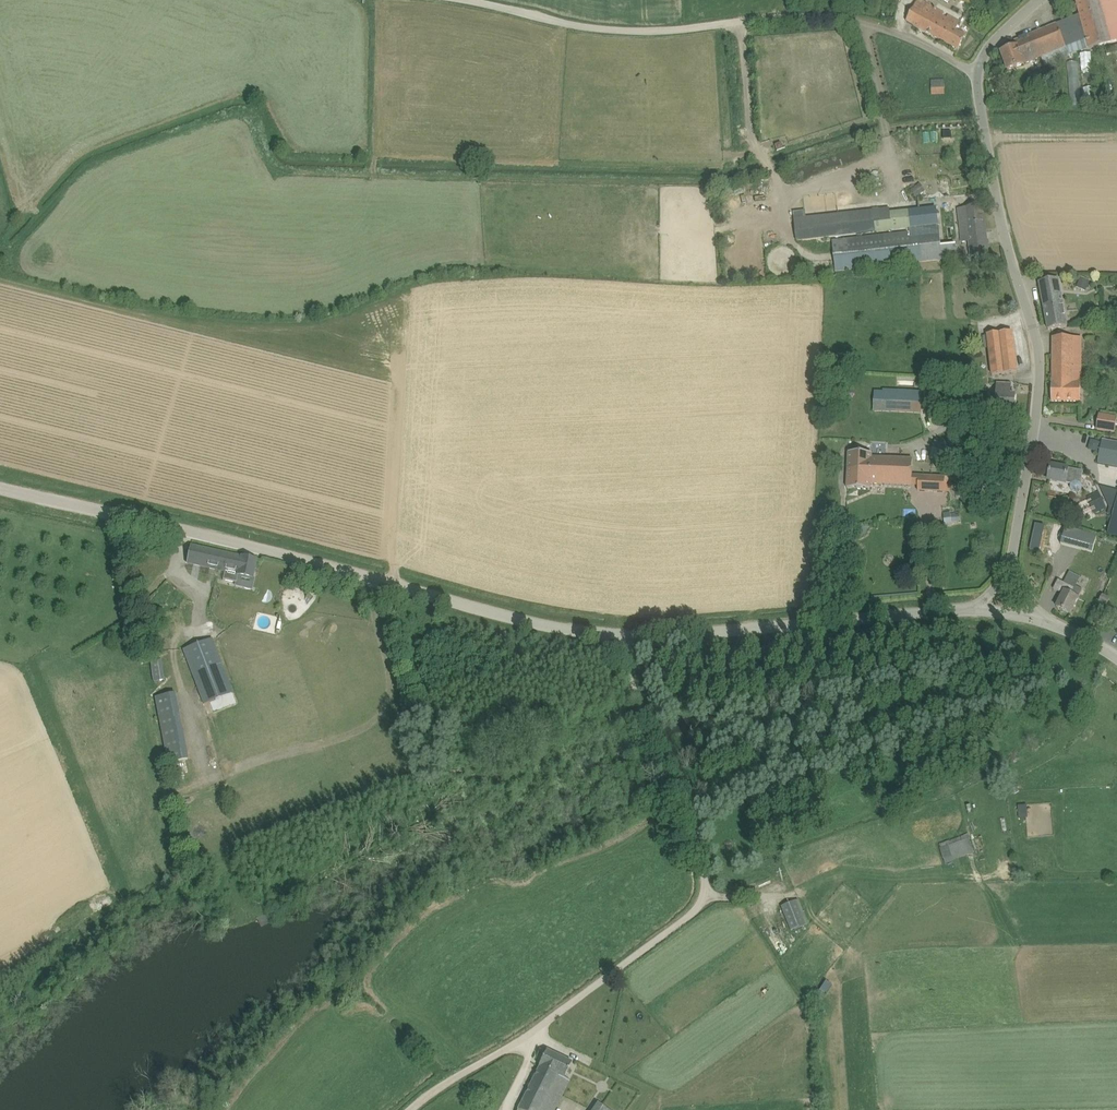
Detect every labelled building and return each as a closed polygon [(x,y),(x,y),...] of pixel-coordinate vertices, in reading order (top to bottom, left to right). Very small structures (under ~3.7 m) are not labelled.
[(907,21),(958,50),(966,36),(956,30),(960,22),(948,15),(947,18),(943,16),(945,13),(920,0),(918,0),(907,21)] [(1080,14),(1056,24),(1015,41),(1016,43),(1017,46),(1001,52),(1008,70),(1024,64),(1025,64),(1042,57),(1045,67),(1069,57),(1067,55),(1089,49),(1116,42),(1116,0),(1076,0),(1080,14)] [(1107,55),(1116,53),(1116,46),(1106,49),(1107,55)] [(1091,53),(1083,53),(1082,69),(1091,70),(1091,53)] [(932,95),(945,95),(945,79),(932,80),(932,95)] [(1095,87),(1085,87),(1085,99),(1096,98),(1095,87)] [(916,197),(925,191),(920,183),(911,190),(916,197)] [(910,228),(919,227),(938,225),(936,207),(883,213),(882,209),(871,210),(874,233),(910,229),(910,228)] [(958,209),(958,216),(960,233),(985,231),(983,207),(958,209)] [(874,233),(871,210),(806,218),(805,210),(793,212),(797,242),(874,233)] [(940,247),(938,225),(919,227),(919,231),(833,240),(836,270),(957,257),(956,245),(940,247)] [(971,256),(988,255),(985,231),(960,233),(961,243),(969,242),(971,256)] [(1081,277),(1078,284),(1088,288),(1090,281),(1081,277)] [(1039,283),(1048,330),(1068,326),(1059,279),(1039,283)] [(989,346),(992,376),(1017,373),(1012,332),(987,334),(987,335),(980,336),(981,347),(989,346)] [(1082,383),(1082,338),(1053,337),(1053,354),(1053,373),(1053,383),(1052,383),(1052,401),(1081,401),(1081,383),(1082,383)] [(1011,395),(1011,384),(998,384),(996,411),(1015,412),(1016,395),(1011,395)] [(922,414),(923,392),(884,390),(884,393),(875,392),(874,412),(922,414)] [(1116,433),(1116,415),(1101,413),(1098,429),(1116,433)] [(949,464),(953,444),(936,439),(930,458),(949,464)] [(1102,440),(1098,463),(1116,467),(1116,443),(1102,440)] [(848,470),(913,473),(913,459),(872,457),(872,453),(849,452),(848,470)] [(1083,470),(1070,468),(1051,465),(1048,480),(1071,484),(1070,488),(1073,492),(1078,493),(1082,491),(1082,486),(1081,484),(1083,470)] [(912,486),(913,475),(913,473),(848,470),(847,489),(871,490),(871,484),(912,486)] [(919,476),(918,486),(918,491),(945,493),(946,477),(919,476)] [(990,481),(983,480),(982,488),(989,489),(990,481)] [(1087,497),(1095,514),(1107,508),(1099,492),(1087,497)] [(1113,516),(1108,534),(1116,537),(1116,499),(1113,516)] [(951,523),(951,522),(950,516),(950,514),(943,515),(944,524),(951,523)] [(1039,552),(1045,526),(1036,524),(1030,550),(1039,552)] [(1097,535),(1076,529),(1065,527),(1061,544),(1092,552),(1097,535)] [(238,576),(253,580),(257,560),(242,557),(227,554),(192,547),(188,563),(191,564),(219,571),(225,572),(223,579),(237,582),(238,576)] [(1075,588),(1073,587),(1058,580),(1054,589),(1063,594),(1057,607),(1071,614),(1079,598),(1072,594),(1075,588)] [(1107,605),(1110,599),(1103,595),(1100,601),(1107,605)] [(159,615),(150,618),(154,629),(163,626),(159,615)] [(251,754),(242,731),(247,729),(212,639),(183,650),(217,740),(219,739),(228,763),(251,754)] [(190,760),(178,693),(156,697),(168,764),(190,760)] [(1020,791),(1020,786),(1014,783),(1009,787),(1010,792),(1015,795),(1020,791)] [(946,864),(975,854),(969,838),(940,849),(946,864)] [(805,925),(795,901),(781,906),(791,931),(805,925)] [(564,1078),(572,1062),(547,1050),(539,1066),(540,1066),(518,1109),(556,1109),(570,1080),(564,1078)] [(608,1102),(605,1107),(597,1102),(592,1109),(620,1109),(608,1102)]
